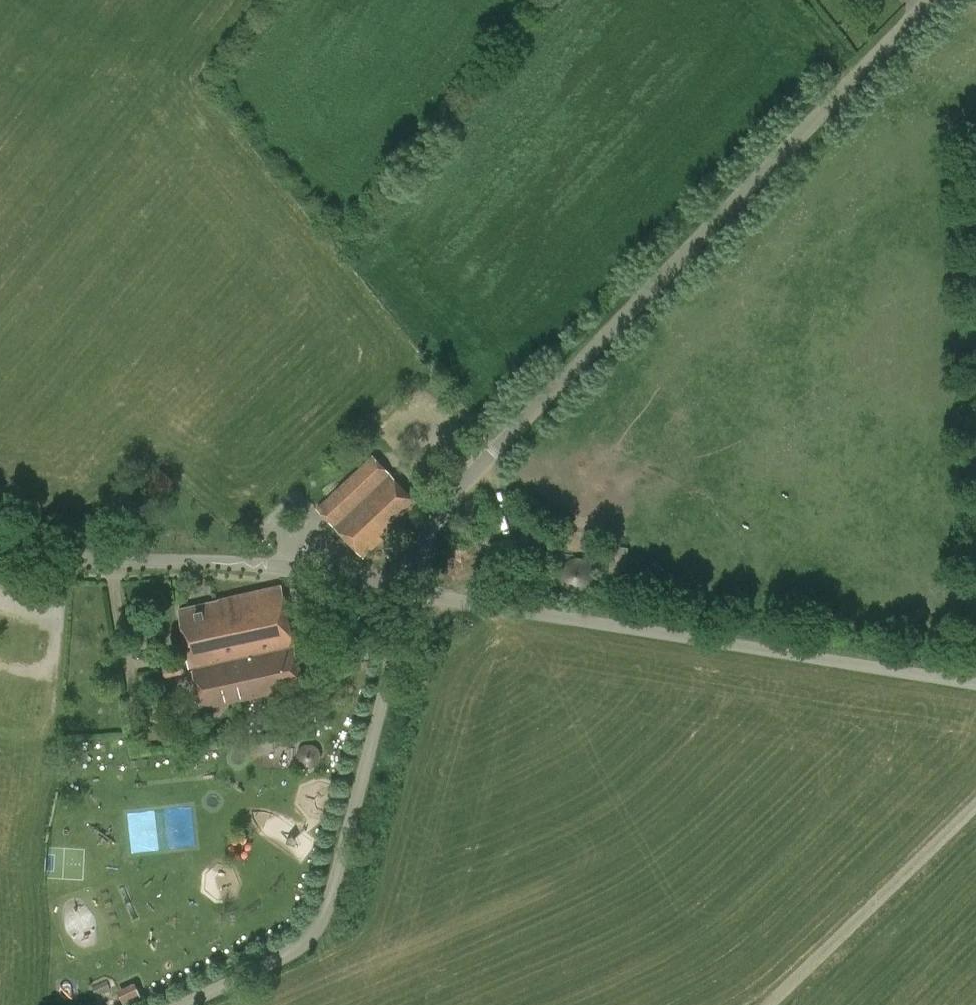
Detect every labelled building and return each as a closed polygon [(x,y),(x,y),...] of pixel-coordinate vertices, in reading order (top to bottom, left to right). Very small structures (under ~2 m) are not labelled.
[(373,455),(316,509),(363,559),(421,505),(373,455)] [(574,561),(571,574),(591,579),(595,567),(574,561)] [(281,587),(179,609),(191,671),(193,670),(202,709),(303,688),(281,587)]
